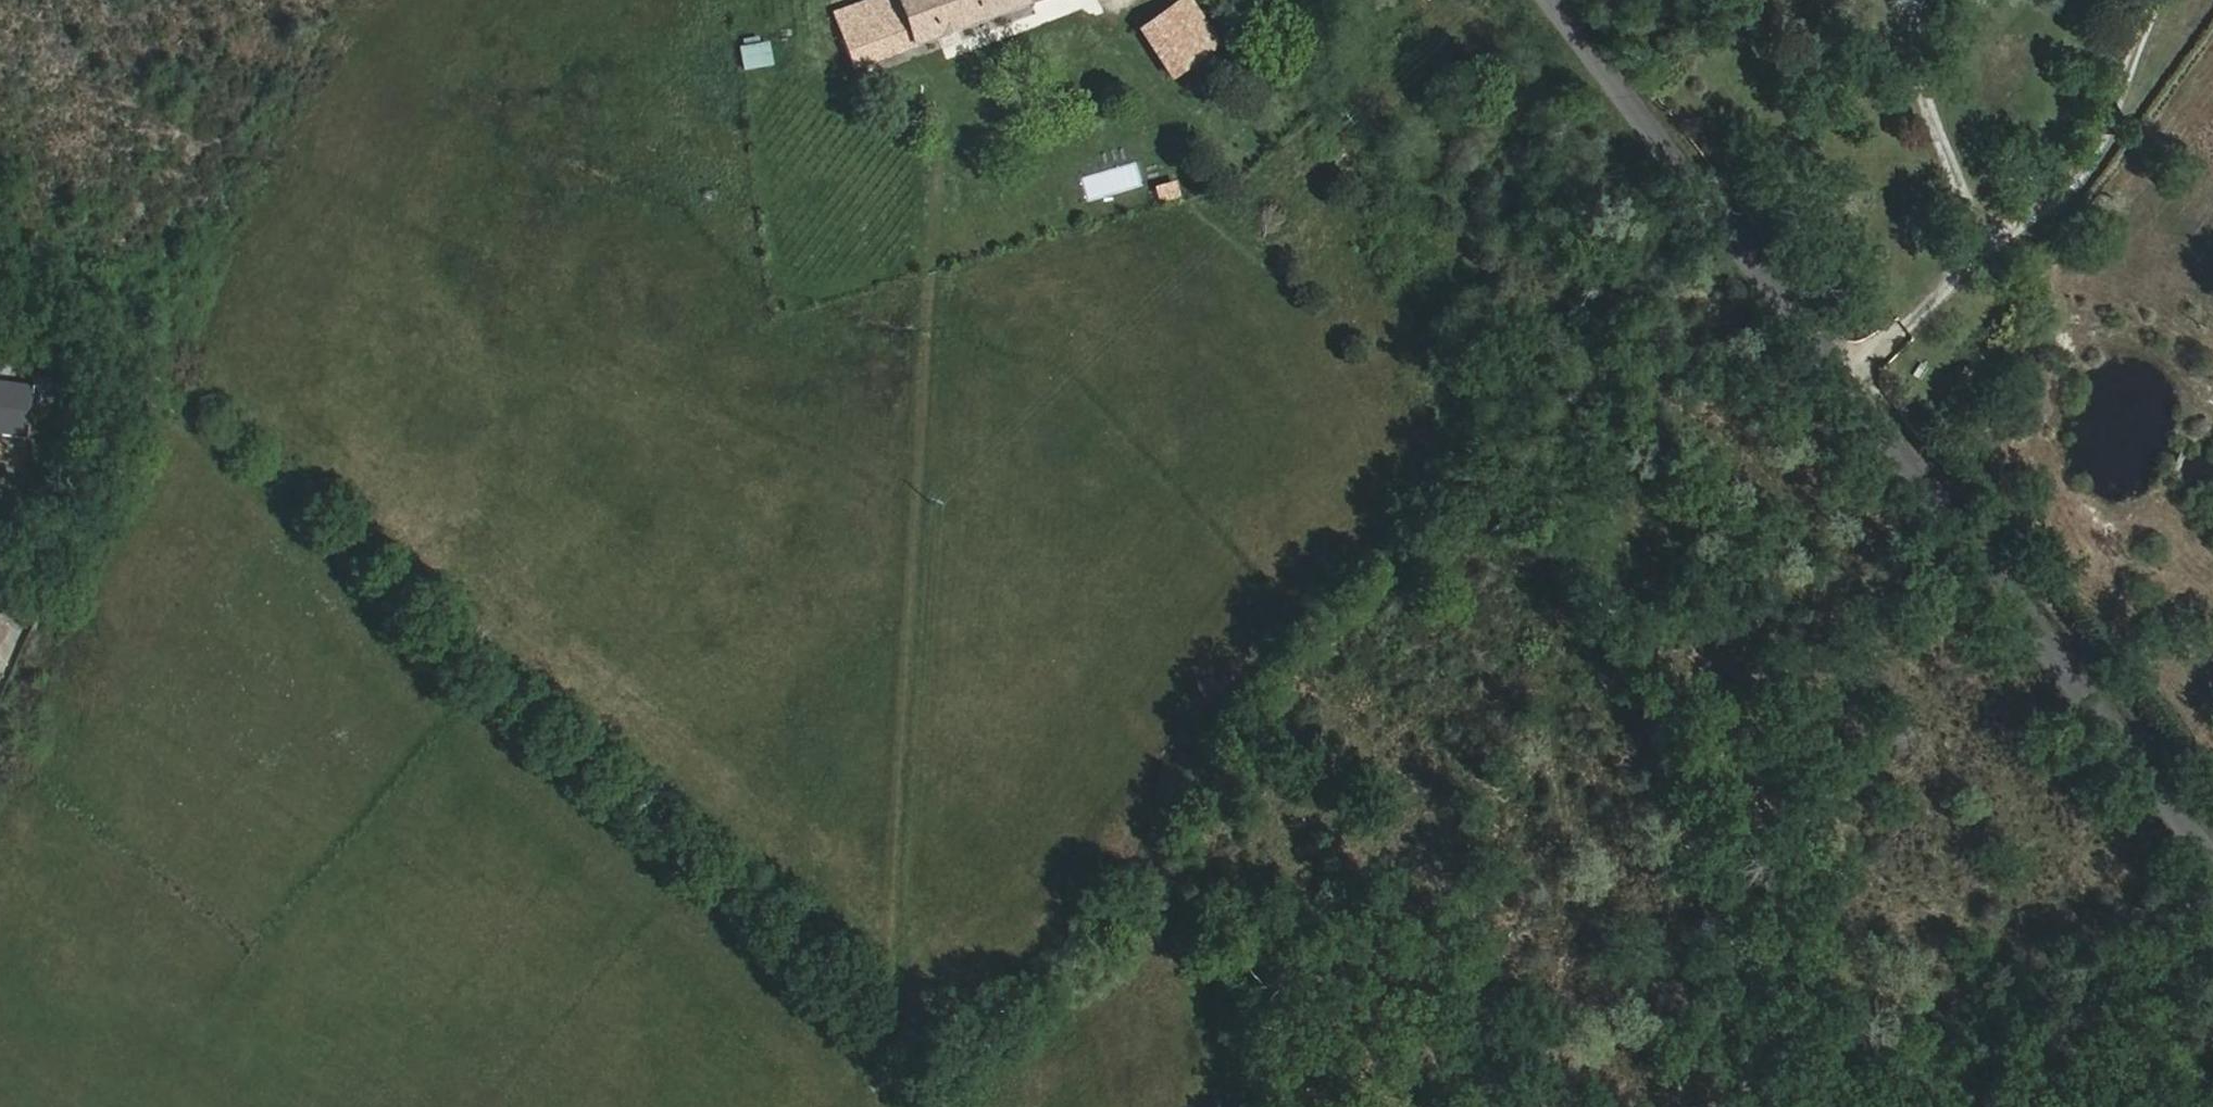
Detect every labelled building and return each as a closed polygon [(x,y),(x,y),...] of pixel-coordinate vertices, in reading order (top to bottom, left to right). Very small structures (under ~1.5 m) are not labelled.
[(1033,0),(873,0),(833,15),(854,68),(1033,0)] [(1206,0),(1185,0),(1140,30),(1170,77),(1230,35),(1206,0)] [(743,70),(774,66),(770,41),(739,46),(743,70)] [(24,434),(31,389),(0,384),(0,431),(24,434)] [(11,626),(0,619),(0,644),(11,626)]
